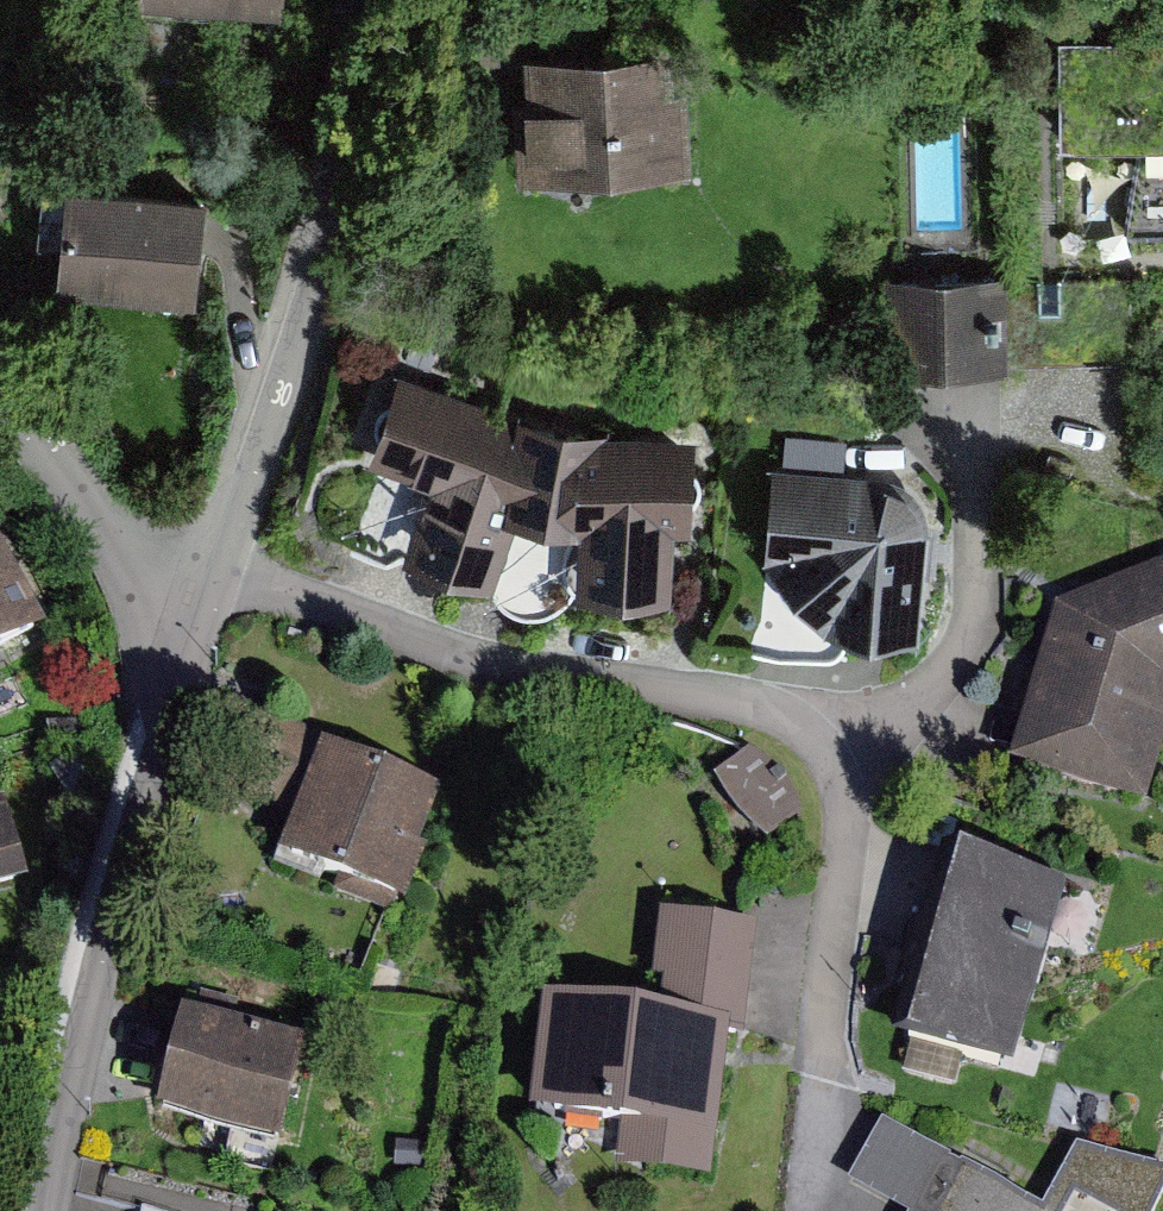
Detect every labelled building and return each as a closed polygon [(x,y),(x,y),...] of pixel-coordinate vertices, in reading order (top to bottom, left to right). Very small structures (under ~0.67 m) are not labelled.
[(150,3),(288,17),(289,0),(150,0),(150,3)] [(1058,39),(1060,142),(1162,141),(1162,38),(1058,39)] [(692,51),(525,58),(530,185),(696,179),(692,51)] [(1162,234),(1162,144),(1135,145),(1138,235),(1162,234)] [(202,204),(72,195),(65,283),(196,292),(202,204)] [(1083,229),(1130,231),(1131,197),(1084,196),(1083,229)] [(999,286),(902,286),(902,367),(999,367),(999,286)] [(513,421),(395,382),(370,468),(431,487),(407,554),(498,585),(516,529),(585,536),(581,592),(675,598),(680,540),(696,541),(704,439),(605,437),(513,421)] [(901,480),(882,476),(772,467),(764,564),(823,633),(917,641),(922,575),(925,576),(929,531),(928,510),(917,491),(901,480)] [(43,633),(0,547),(0,655),(43,633)] [(1054,607),(1009,769),(1146,806),(1162,744),(1162,564),(1054,607)] [(768,760),(749,750),(715,779),(725,796),(738,813),(752,828),(769,841),(802,812),(795,792),(783,774),(768,760)] [(446,794),(324,751),(284,865),(406,908),(446,794)] [(0,793),(0,890),(33,880),(5,791),(0,793)] [(1060,890),(946,860),(897,1041),(1011,1072),(1060,890)] [(647,1021),(562,1008),(545,1116),(621,1128),(614,1178),(710,1192),(735,1031),(746,1033),(761,931),(663,916),(647,1021)] [(310,1050),(183,1019),(159,1115),(286,1147),(310,1050)] [(887,1127),(860,1181),(906,1210),(1073,1210),(1076,1206),(1085,1210),(1160,1210),(1162,1206),(1162,1173),(1075,1146),(1042,1210),(887,1127)]
